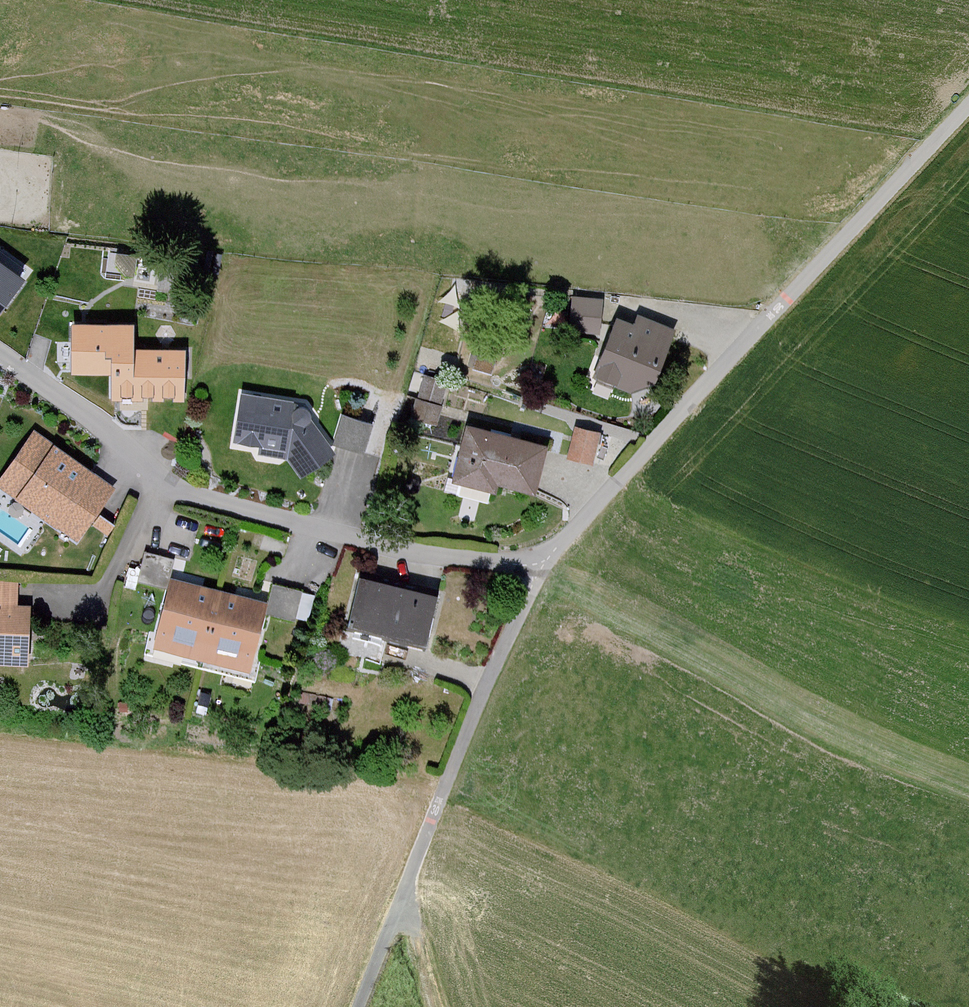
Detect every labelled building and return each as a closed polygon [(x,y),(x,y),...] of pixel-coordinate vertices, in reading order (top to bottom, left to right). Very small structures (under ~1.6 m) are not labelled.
[(16,278),(0,267),(0,302),(16,278)] [(592,334),(595,300),(568,298),(565,331),(592,334)] [(626,323),(608,317),(585,376),(628,393),(637,368),(649,372),(666,328),(630,314),(626,323)] [(123,351),(123,326),(62,326),(63,375),(102,375),(102,400),(179,400),(179,351),(123,351)] [(487,360),(472,356),(468,369),(483,373),(487,360)] [(441,382),(419,376),(414,398),(411,397),(405,420),(431,426),(441,382)] [(254,456),(283,460),(296,477),(327,453),(300,417),(300,408),(290,405),(291,401),(233,392),(226,442),(256,447),(254,456)] [(366,425),(335,417),(328,444),(359,452),(366,425)] [(525,494),(537,442),(458,424),(444,484),(488,494),(489,486),(525,494)] [(594,433),(570,427),(562,459),(585,466),(594,433)] [(110,488),(26,432),(0,470),(0,496),(72,544),(110,488)] [(158,588),(163,560),(136,555),(131,583),(158,588)] [(415,644),(427,593),(345,574),(334,626),(415,644)] [(236,669),(253,603),(164,580),(147,646),(236,669)] [(10,584),(0,584),(0,663),(16,664),(20,607),(9,606),(10,584)] [(287,620),(292,592),(264,587),(259,616),(287,620)]
